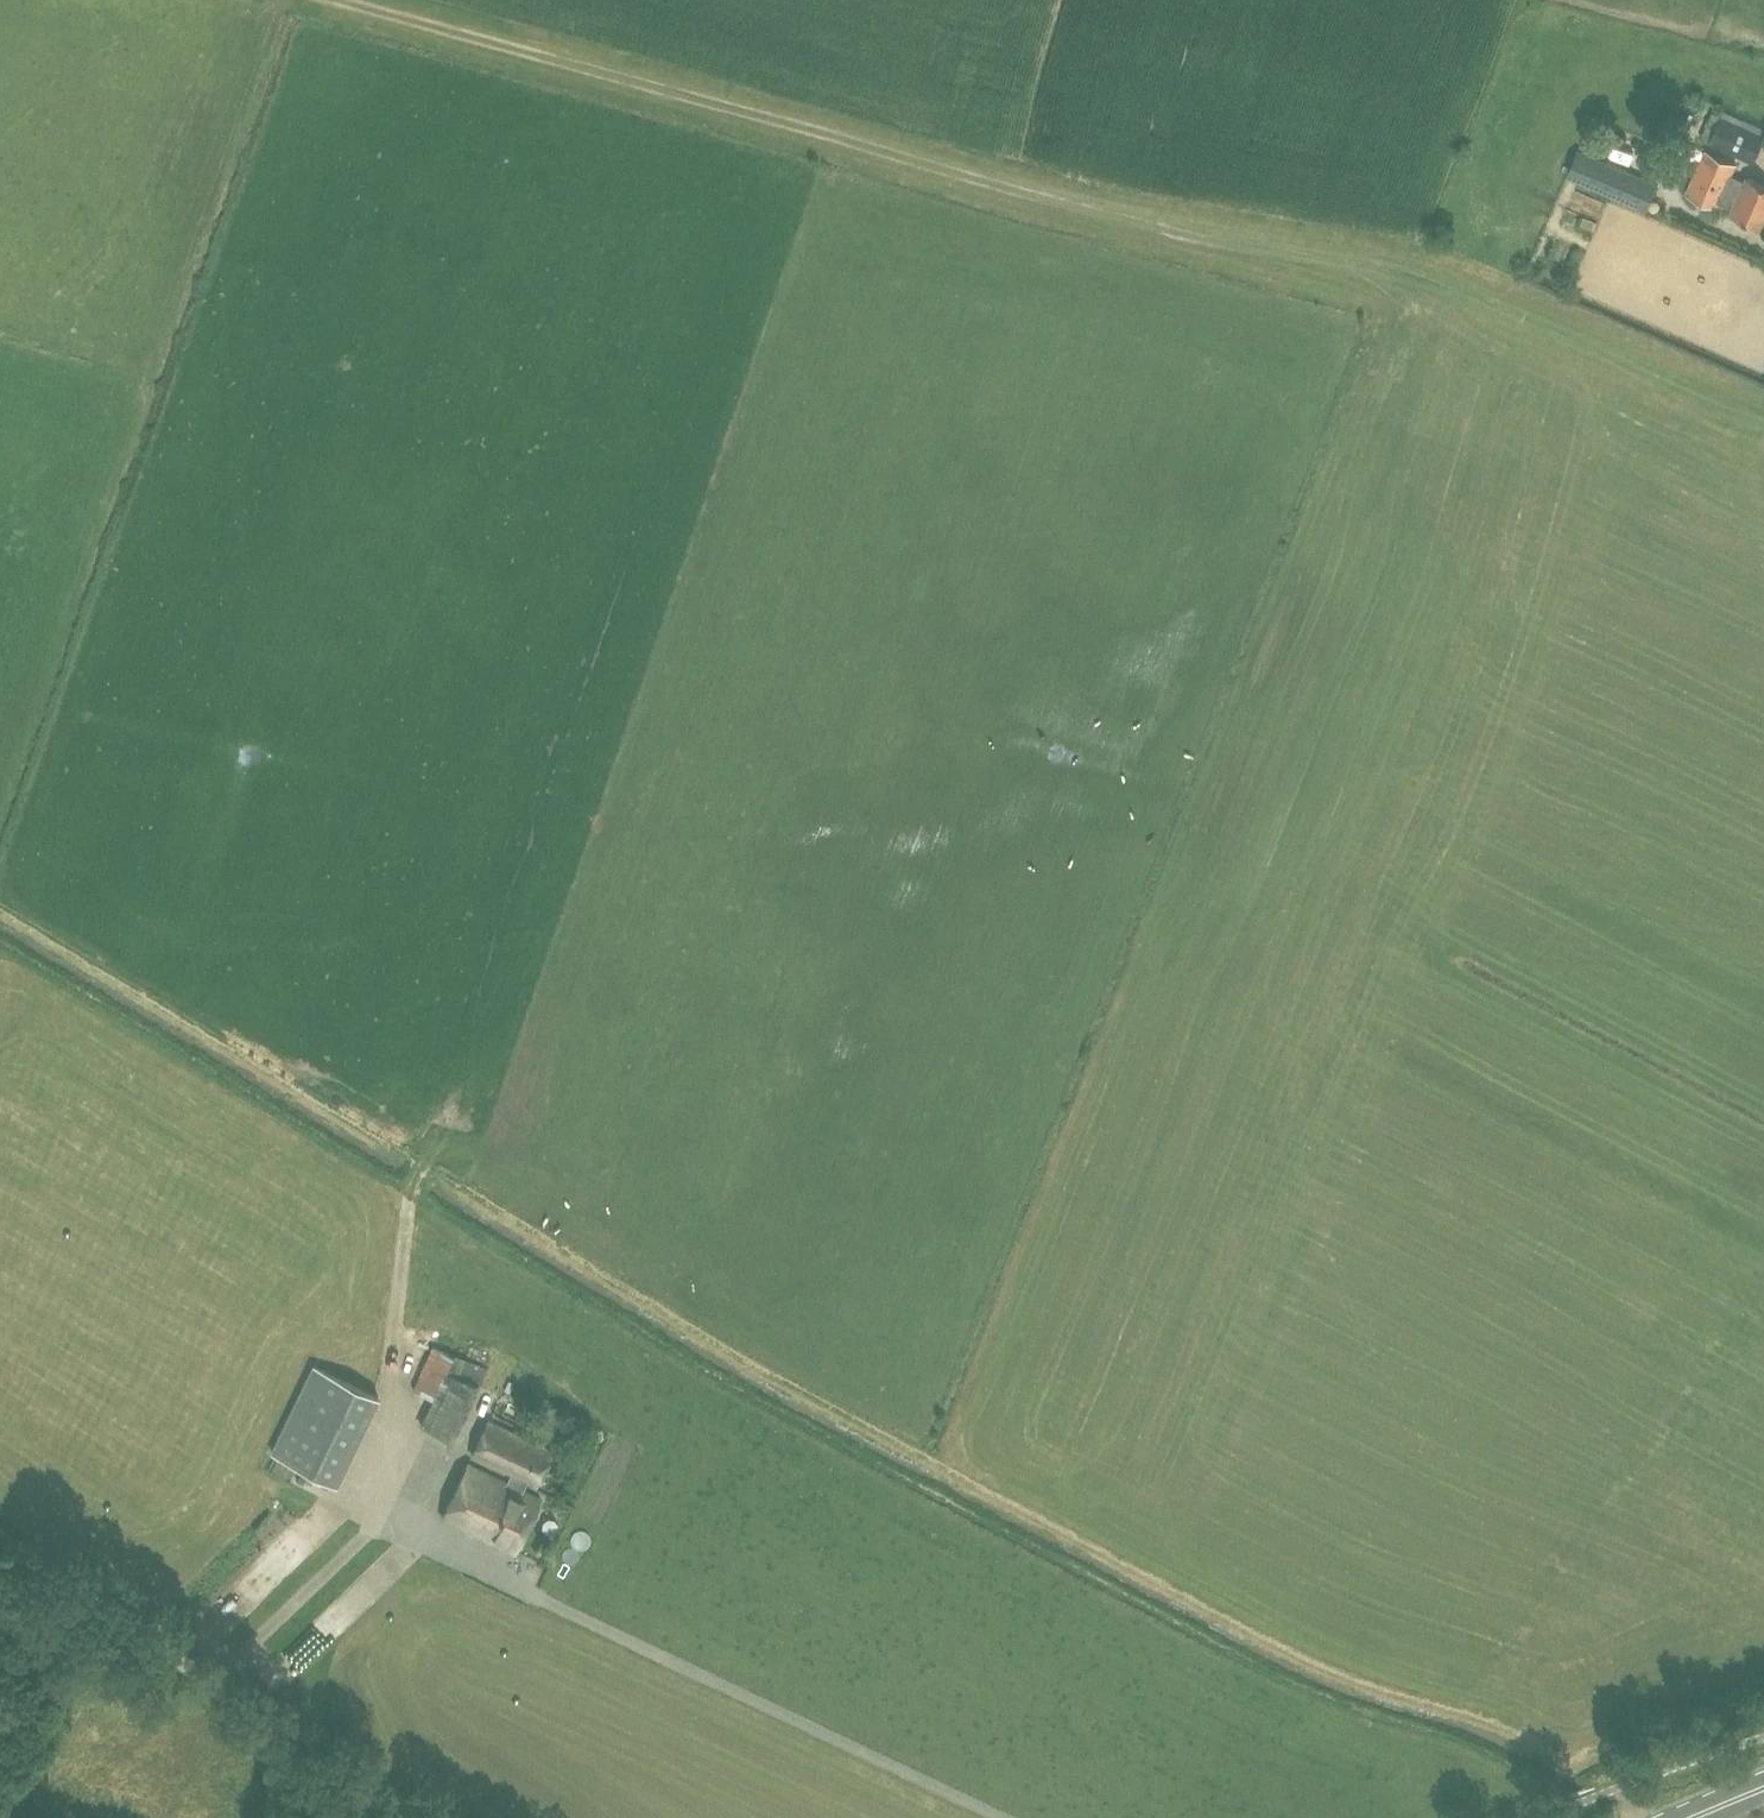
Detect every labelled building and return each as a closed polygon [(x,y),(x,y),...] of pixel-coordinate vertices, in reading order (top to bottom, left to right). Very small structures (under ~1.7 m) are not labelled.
[(1763,140),(1763,134),(1721,116),(1709,142),(1754,161),(1763,140)] [(1687,193),(1717,205),(1721,198),(1734,204),(1730,213),(1762,227),(1763,222),(1763,184),(1747,176),(1745,181),(1732,175),(1737,164),(1707,150),(1687,193)] [(1656,182),(1594,158),(1584,184),(1646,208),(1656,182)] [(413,1391),(433,1400),(420,1431),(455,1447),(494,1356),(460,1341),(454,1355),(433,1345),(413,1391)] [(313,1365),(271,1452),(338,1484),(380,1397),(313,1365)] [(532,1410),(501,1398),(493,1416),(523,1430),(532,1410)] [(553,1451),(490,1423),(473,1456),(513,1474),(509,1484),(470,1466),(446,1519),(518,1551),(542,1499),(524,1491),(528,1480),(538,1484),(553,1451)]
